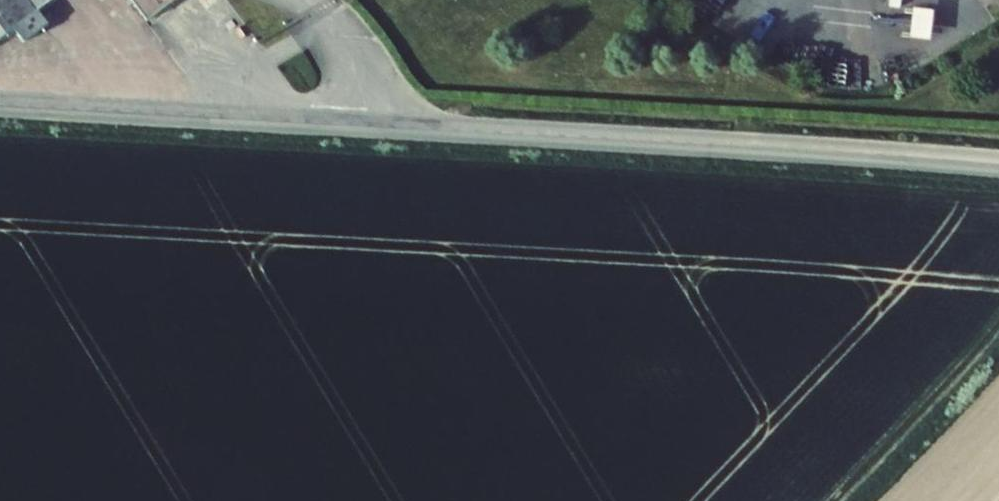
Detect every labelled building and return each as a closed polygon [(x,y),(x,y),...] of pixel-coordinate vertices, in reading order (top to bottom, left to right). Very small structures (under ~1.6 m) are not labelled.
[(11,30),(22,45),(48,26),(37,11),(51,0),(0,0),(0,38),(11,30)] [(148,21),(175,0),(133,0),(148,21)] [(913,6),(919,34),(938,30),(932,2),(913,6)]
